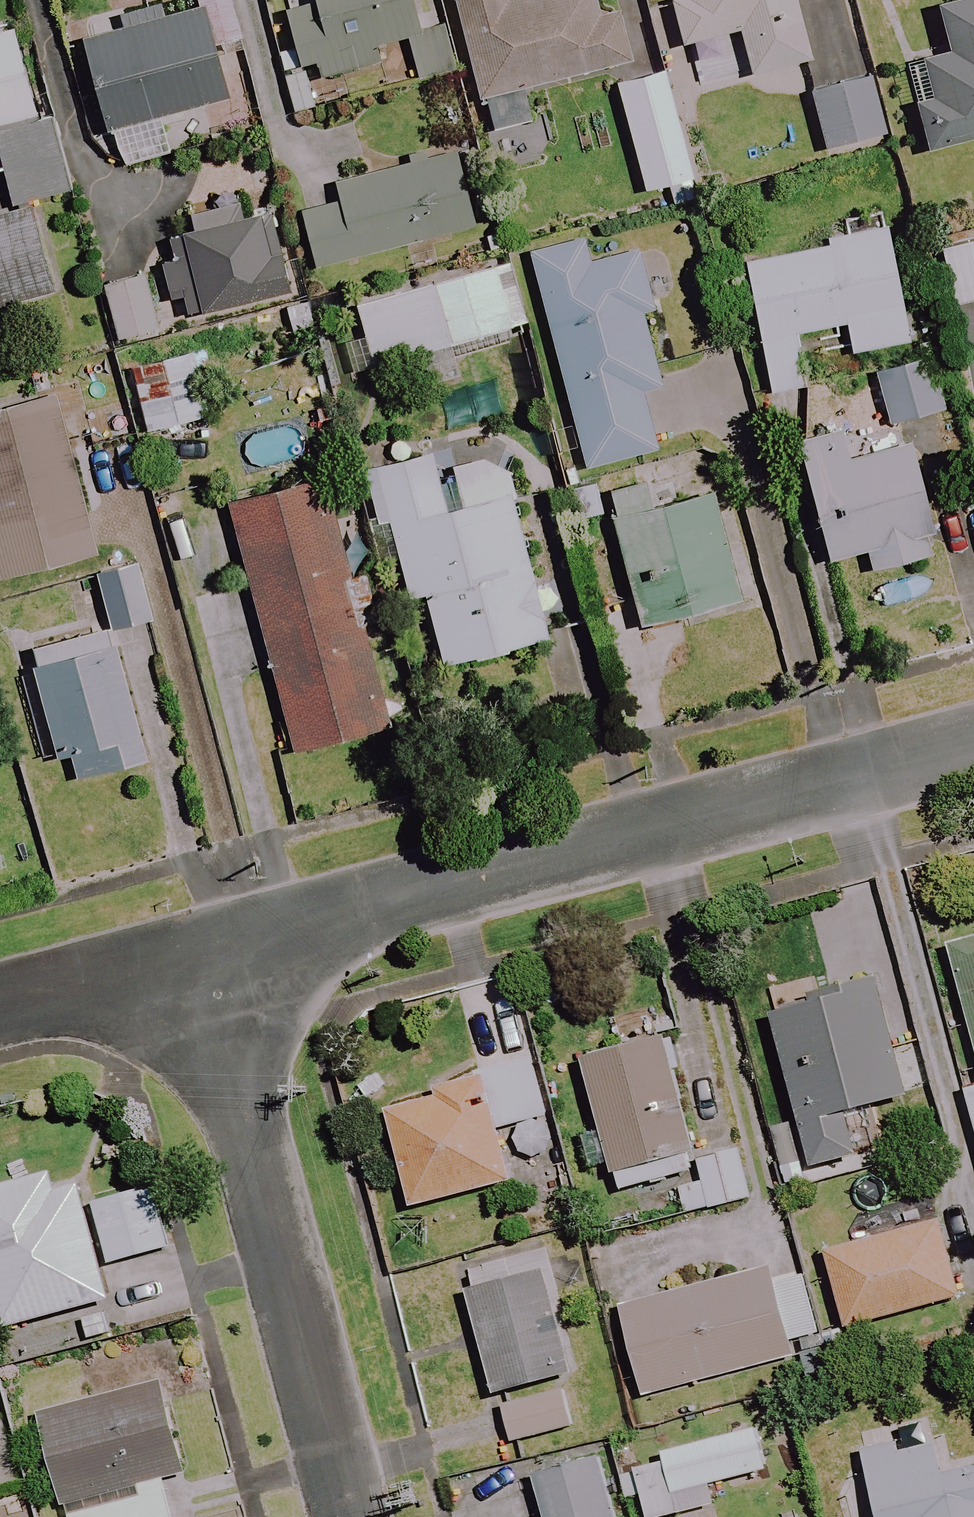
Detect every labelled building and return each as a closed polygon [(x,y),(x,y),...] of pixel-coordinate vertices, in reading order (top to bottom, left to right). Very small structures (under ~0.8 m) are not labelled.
[(370,46),(402,39),(411,81),(460,71),(445,0),(311,0),(312,6),(286,12),(300,80),(374,65),(370,46)] [(488,140),(537,128),(526,87),(627,62),(615,12),(597,16),(592,0),(508,0),(505,1),(504,0),(452,0),(488,140)] [(808,61),(792,0),(667,0),(679,46),(736,31),(748,76),(808,61)] [(912,100),(925,151),(973,138),(973,0),(961,0),(932,7),(943,51),(911,59),(921,98),(912,100)] [(221,99),(194,10),(79,45),(112,155),(166,139),(159,118),(221,99)] [(9,33),(0,35),(0,177),(8,208),(68,192),(48,115),(32,119),(9,33)] [(862,68),(805,82),(821,149),(879,136),(862,68)] [(690,179),(659,71),(613,85),(644,193),(690,179)] [(297,211),(312,269),(471,229),(453,157),(333,187),(337,201),(297,211)] [(48,295),(26,212),(0,219),(0,307),(48,295)] [(165,276),(171,303),(179,301),(183,317),(283,293),(264,214),(172,236),(181,272),(165,276)] [(905,343),(881,231),(740,261),(768,395),(802,387),(791,335),(841,324),(848,355),(905,343)] [(637,385),(657,380),(621,236),(531,258),(583,469),(653,451),(637,385)] [(938,249),(951,305),(973,300),(973,240),(938,249)] [(524,325),(506,263),(354,307),(372,369),(524,325)] [(139,270),(102,279),(117,339),(154,330),(139,270)] [(202,421),(183,353),(127,369),(146,437),(202,421)] [(938,411),(923,359),(871,374),(886,426),(938,411)] [(52,399),(0,412),(0,579),(90,558),(52,399)] [(932,556),(905,446),(801,472),(823,562),(863,552),(867,571),(932,556)] [(441,513),(426,454),(375,467),(407,598),(423,594),(440,665),(542,640),(507,496),(441,513)] [(358,626),(375,621),(361,568),(344,573),(320,480),(224,505),(289,753),(385,727),(358,626)] [(735,601),(709,495),(657,508),(610,519),(636,626),(735,601)] [(134,561),(93,571),(107,631),(148,621),(134,561)] [(141,763),(110,638),(105,640),(103,630),(11,653),(39,764),(69,756),(75,779),(141,763)] [(945,950),(973,1061),(973,942),(945,950)] [(900,1100),(875,992),(768,1016),(804,1171),(855,1159),(845,1113),(900,1100)] [(663,1061),(658,1040),(577,1060),(596,1131),(577,1136),(587,1173),(609,1167),(615,1194),(672,1180),(682,1217),(745,1201),(706,1050),(663,1061)] [(545,1117),(528,1063),(378,1110),(409,1212),(510,1181),(495,1133),(545,1117)] [(965,1104),(973,1139),(973,1102),(965,1104)] [(0,1182),(0,1299),(6,1323),(113,1294),(81,1176),(61,1182),(57,1167),(0,1182)] [(169,1247),(155,1185),(97,1198),(111,1260),(169,1247)] [(955,1299),(933,1224),(822,1256),(844,1331),(955,1299)] [(460,1290),(502,1447),(570,1429),(558,1383),(569,1380),(540,1269),(460,1290)] [(784,1346),(816,1337),(801,1279),(769,1287),(765,1273),(616,1313),(639,1399),(788,1360),(784,1346)] [(157,1387),(35,1421),(62,1516),(171,1516),(162,1482),(182,1477),(157,1387)] [(617,1476),(624,1501),(638,1497),(643,1516),(676,1516),(712,1507),(707,1487),(765,1472),(754,1429),(658,1455),(660,1464),(617,1476)] [(934,1448),(888,1460),(884,1446),(858,1453),(874,1516),(973,1516),(973,1459),(939,1468),(934,1448)] [(540,1516),(612,1516),(595,1458),(529,1477),(540,1516)]
